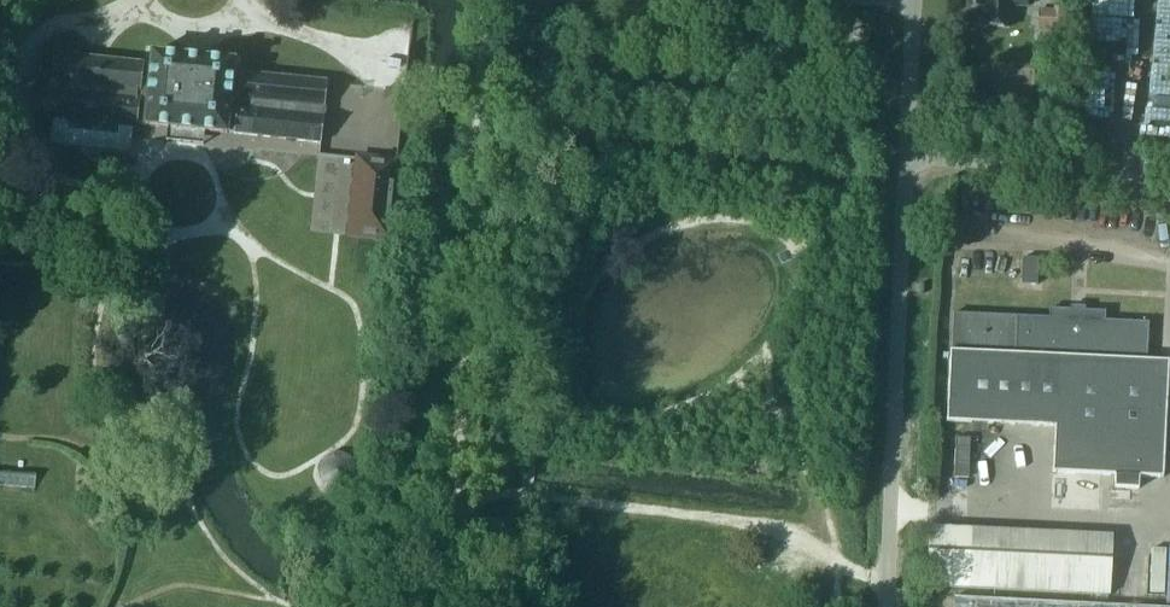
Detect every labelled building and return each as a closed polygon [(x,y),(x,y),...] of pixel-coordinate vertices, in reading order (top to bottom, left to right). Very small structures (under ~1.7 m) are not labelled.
[(977,5),(983,5),(982,26),(1009,28),(1010,6),(1025,7),(1026,0),(977,0),(977,5)] [(1038,23),(1054,27),(1057,11),(1041,8),(1038,23)] [(204,60),(204,53),(194,52),(183,51),(183,57),(193,58),(204,60)] [(183,57),(152,54),(150,81),(142,80),(138,124),(145,125),(145,126),(167,128),(204,132),(227,134),(227,133),(234,133),(238,98),(231,97),(234,63),(204,60),(193,58),(183,57)] [(54,55),(48,118),(53,119),(54,119),(68,121),(68,128),(118,133),(118,126),(132,127),(133,127),(137,128),(138,125),(138,124),(142,80),(144,64),(54,55)] [(327,82),(241,73),(240,74),(239,90),(238,98),(234,133),(234,134),(321,143),(327,82)] [(9,113),(12,90),(0,88),(0,112),(9,113)] [(68,121),(54,119),(51,145),(130,153),(133,127),(132,127),(118,126),(118,133),(68,128),(68,121)] [(204,132),(167,128),(166,139),(166,141),(167,141),(179,142),(180,142),(189,143),(190,143),(201,144),(203,144),(203,143),(204,132)] [(351,236),(390,240),(398,163),(359,159),(351,236)] [(1021,286),(1036,287),(1038,260),(1022,260),(1021,286)] [(951,315),(946,424),(1054,429),(1052,475),(1114,478),(1114,487),(1138,488),(1138,479),(1162,480),(1168,363),(1147,362),(1148,325),(1105,323),(1105,314),(1049,311),(1048,320),(1016,318),(951,315)] [(338,453),(331,454),(324,457),(319,462),(316,469),(315,476),(317,483),(321,489),(327,493),(334,495),(342,494),(348,491),(353,486),(356,479),(357,472),(355,465),(351,459),(345,455),(338,453)] [(327,468),(325,476),(329,483),(336,486),(343,483),(347,477),(346,469),(341,464),(333,463),(327,468)] [(36,487),(37,473),(0,470),(0,484),(36,487)] [(993,539),(928,536),(925,585),(991,588),(993,539)]
